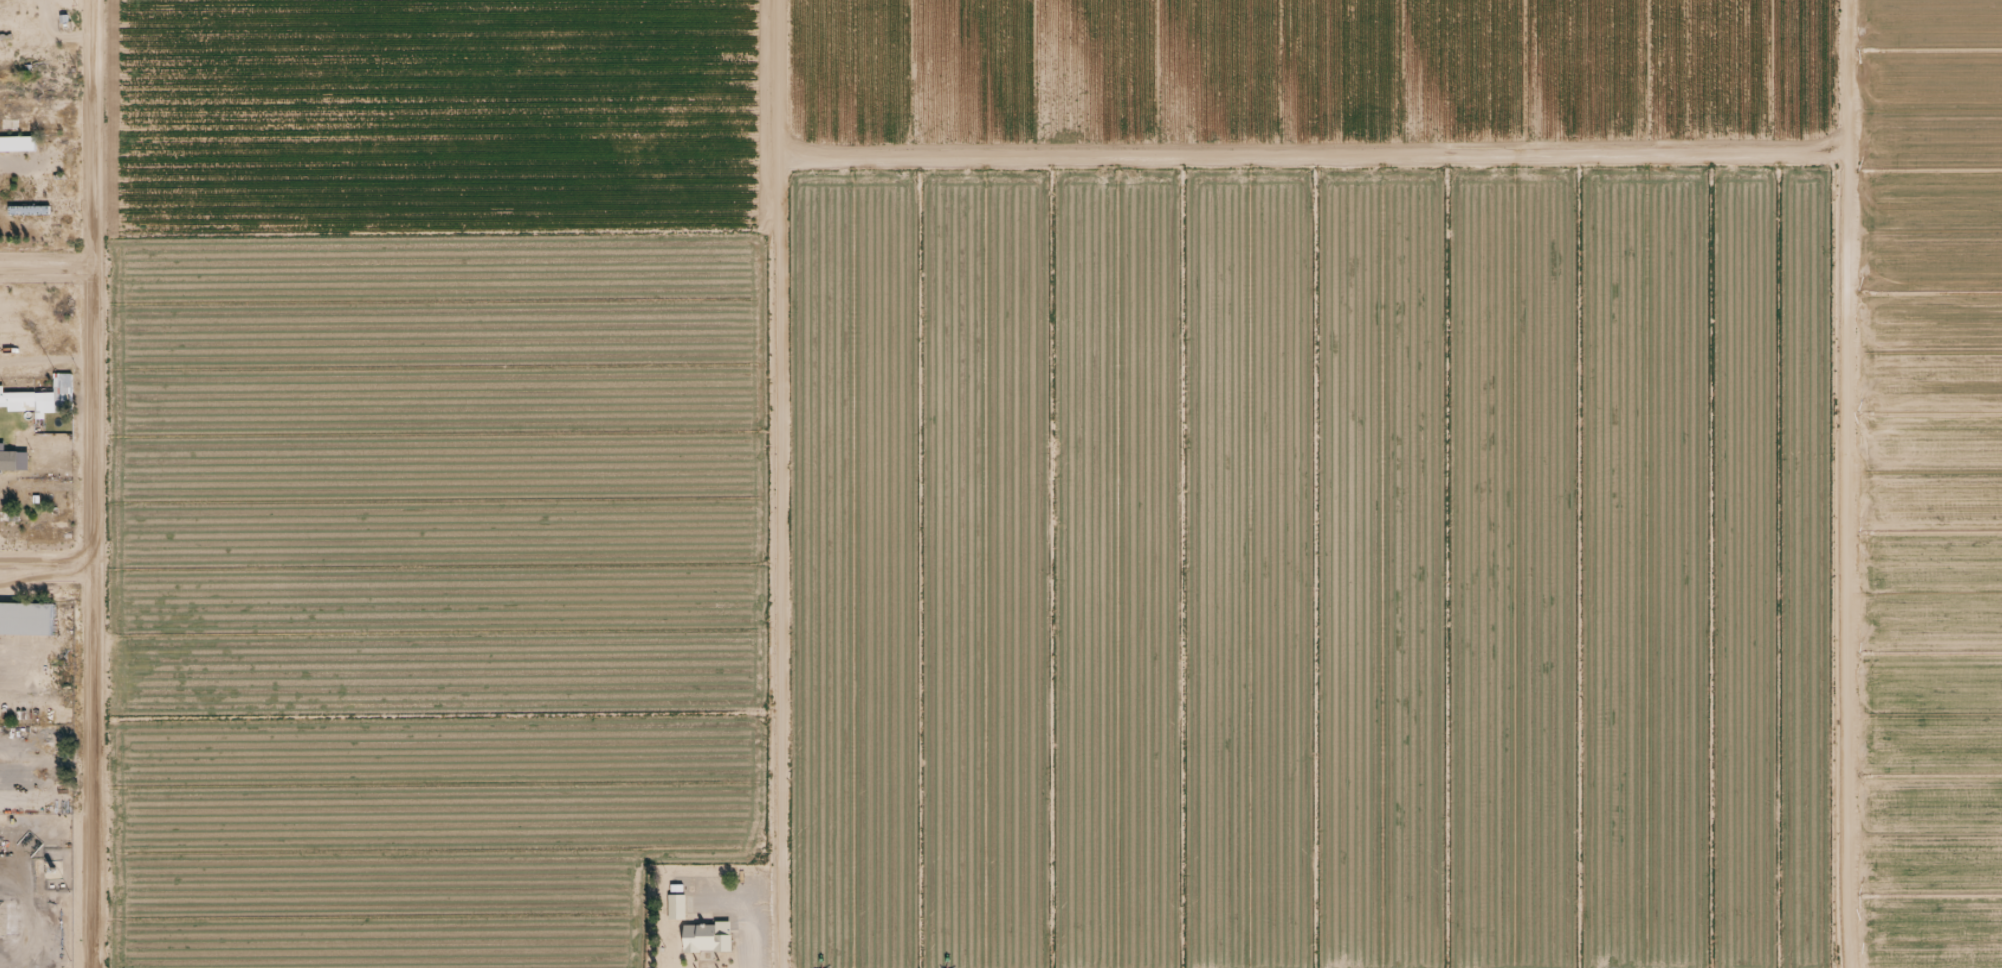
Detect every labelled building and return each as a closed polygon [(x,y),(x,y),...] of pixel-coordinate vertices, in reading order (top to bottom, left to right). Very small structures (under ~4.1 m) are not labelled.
[(0,137),(0,152),(33,152),(33,137),(0,137)] [(47,215),(47,207),(8,206),(8,214),(47,215)] [(70,373),(52,373),(52,391),(0,391),(0,410),(70,410),(70,373)] [(0,510),(0,521),(16,521),(16,510),(0,510)] [(28,521),(28,530),(47,531),(47,539),(67,539),(67,522),(28,521)] [(53,634),(53,602),(0,601),(0,634),(53,634)] [(667,886),(667,914),(686,915),(684,887),(667,886)] [(730,951),(730,923),(682,923),(682,951),(730,951)]
